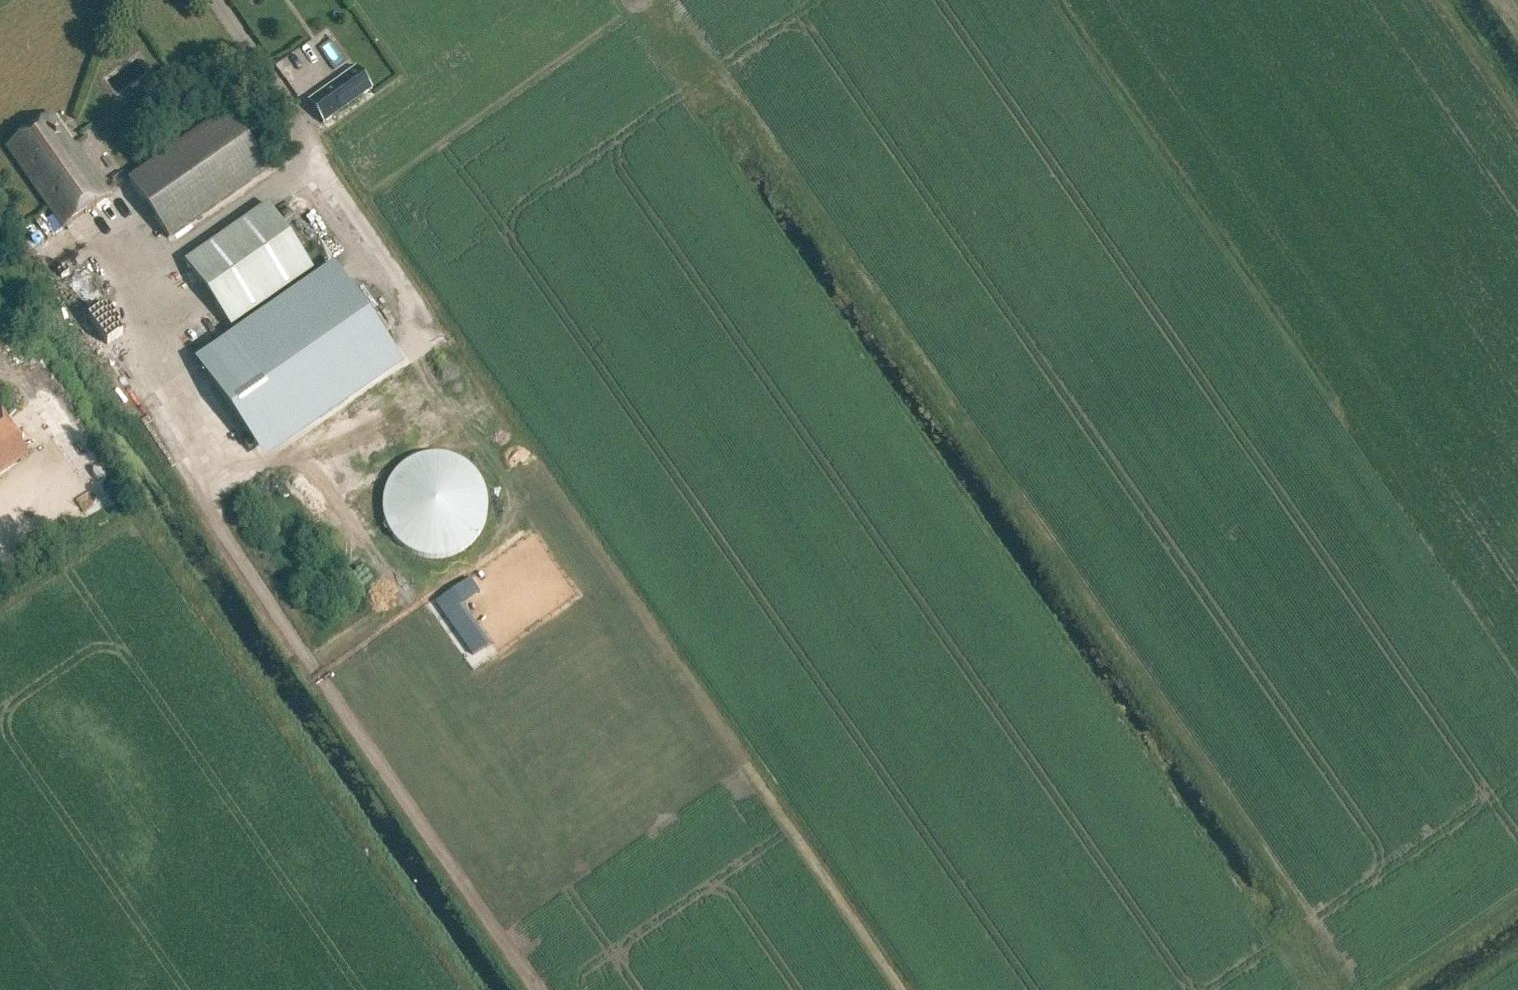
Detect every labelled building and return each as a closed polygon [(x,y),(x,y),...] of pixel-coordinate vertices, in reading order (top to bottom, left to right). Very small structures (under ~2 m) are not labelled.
[(381,51),(374,55),(386,75),(393,70),(381,51)] [(357,69),(309,103),(324,124),(372,90),(357,69)] [(270,171),(230,114),(130,183),(170,240),(270,171)] [(53,117),(8,148),(64,229),(111,197),(76,146),(74,147),(53,117)] [(185,262),(224,319),(231,328),(313,271),(267,205),(185,262)] [(335,268),(197,364),(254,446),(392,350),(335,268)] [(16,304),(7,292),(0,297),(0,316),(16,304)] [(28,454),(0,412),(0,473),(28,454)]
